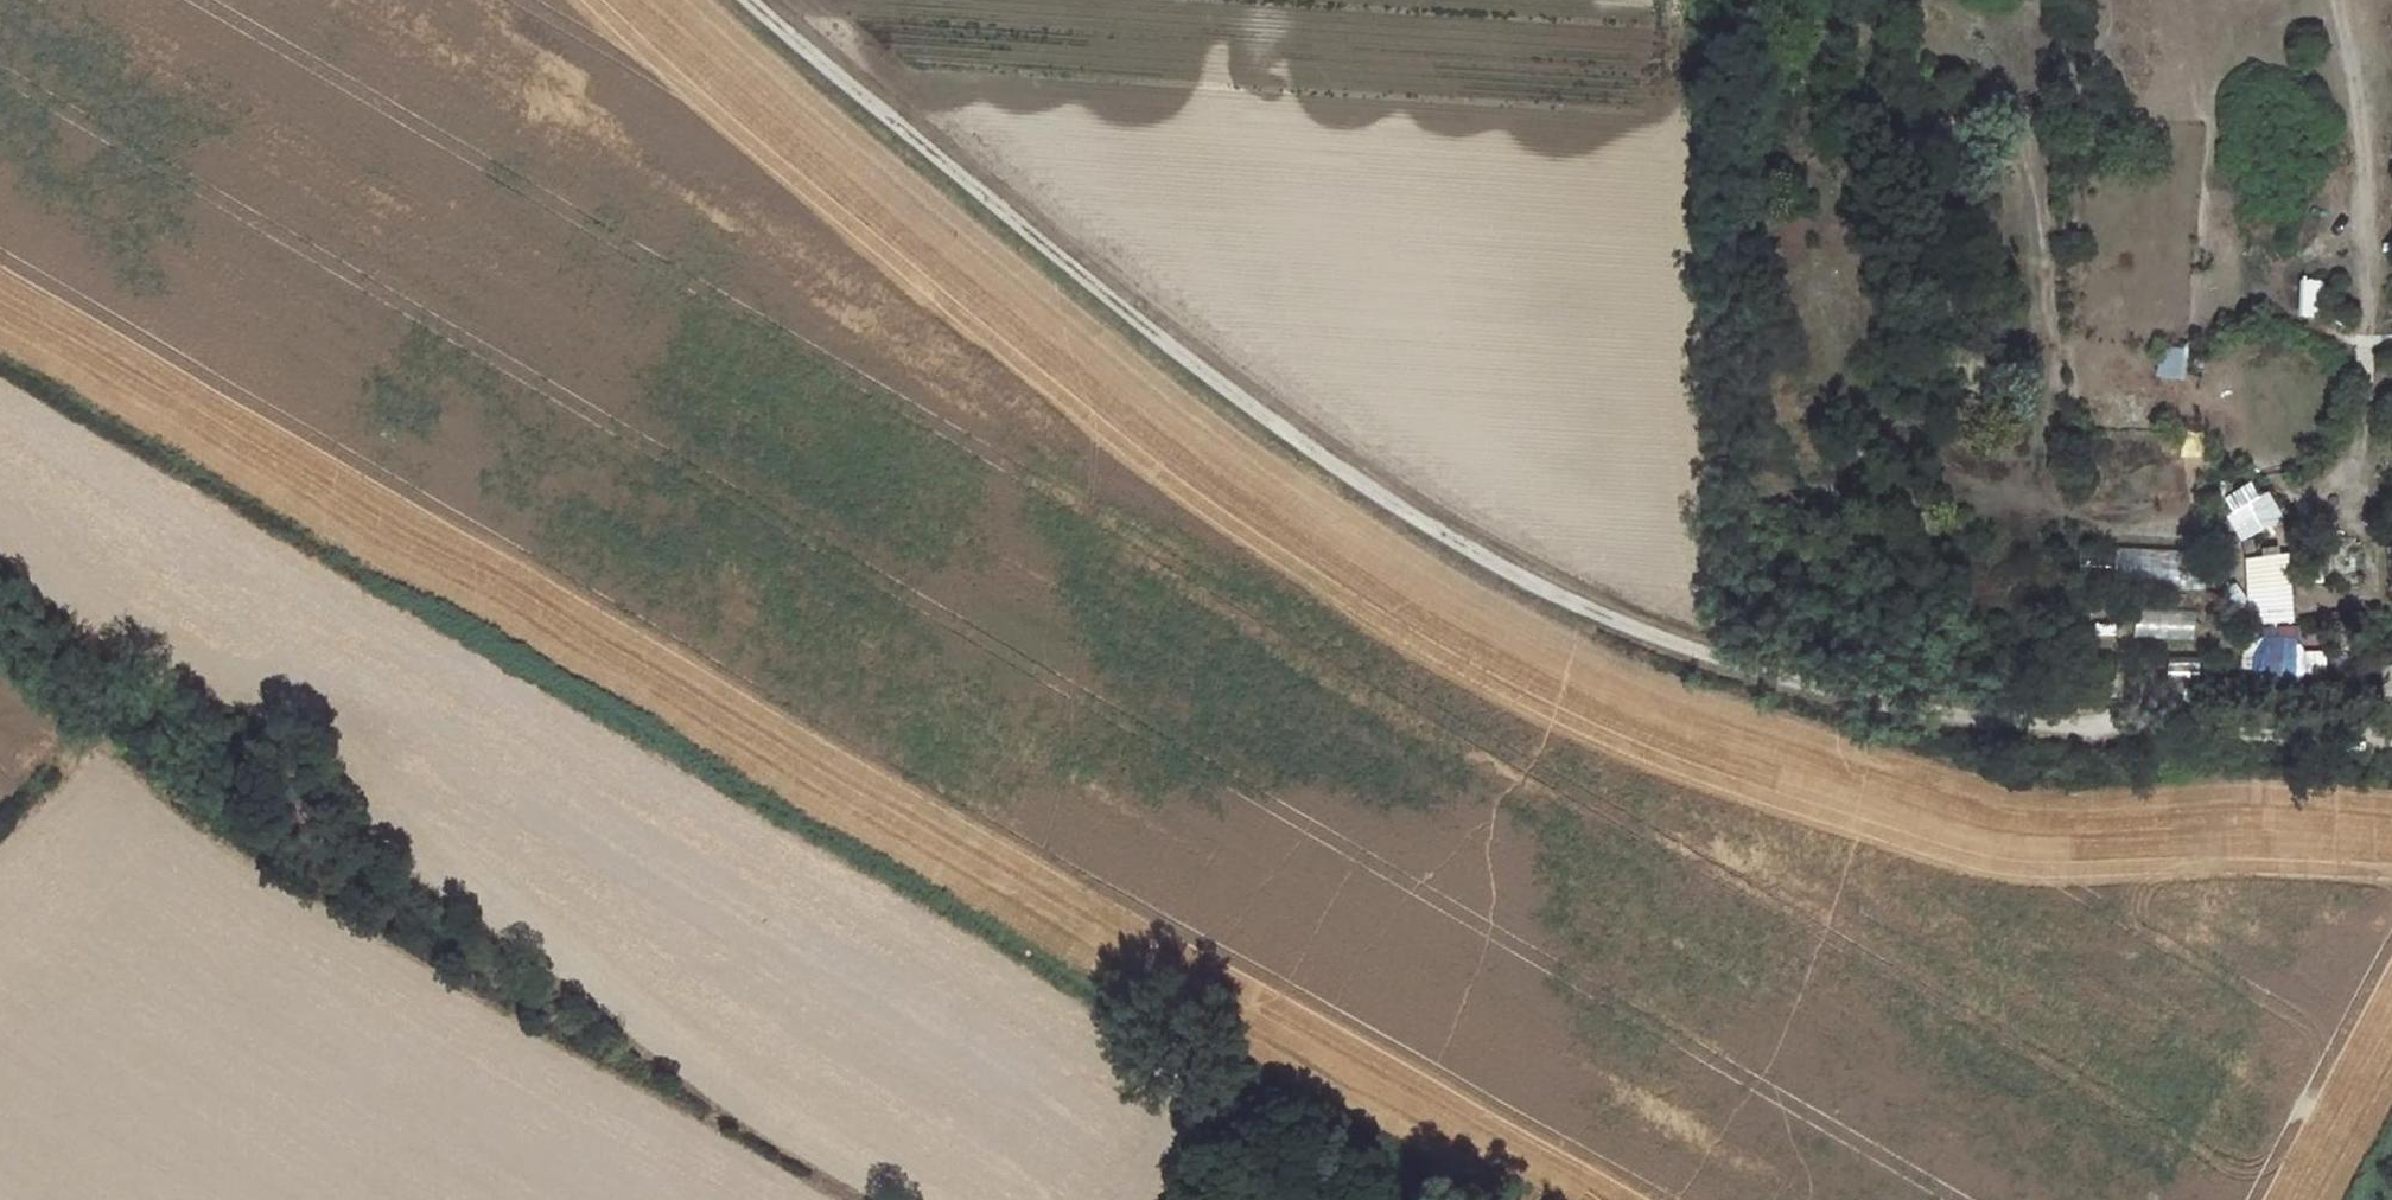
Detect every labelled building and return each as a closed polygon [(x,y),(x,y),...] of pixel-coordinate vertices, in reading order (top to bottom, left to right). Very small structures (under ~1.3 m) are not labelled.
[(2321,320),(2326,280),(2301,277),(2296,317),(2321,320)] [(2159,343),(2156,377),(2183,379),(2186,345),(2159,343)] [(2205,549),(2070,546),(2069,586),(2204,590),(2205,549)] [(2291,554),(2246,556),(2247,625),(2293,623),(2291,554)] [(2173,619),(2172,637),(2192,638),(2192,619),(2173,619)] [(2168,662),(2170,676),(2199,672),(2197,659),(2168,662)]
